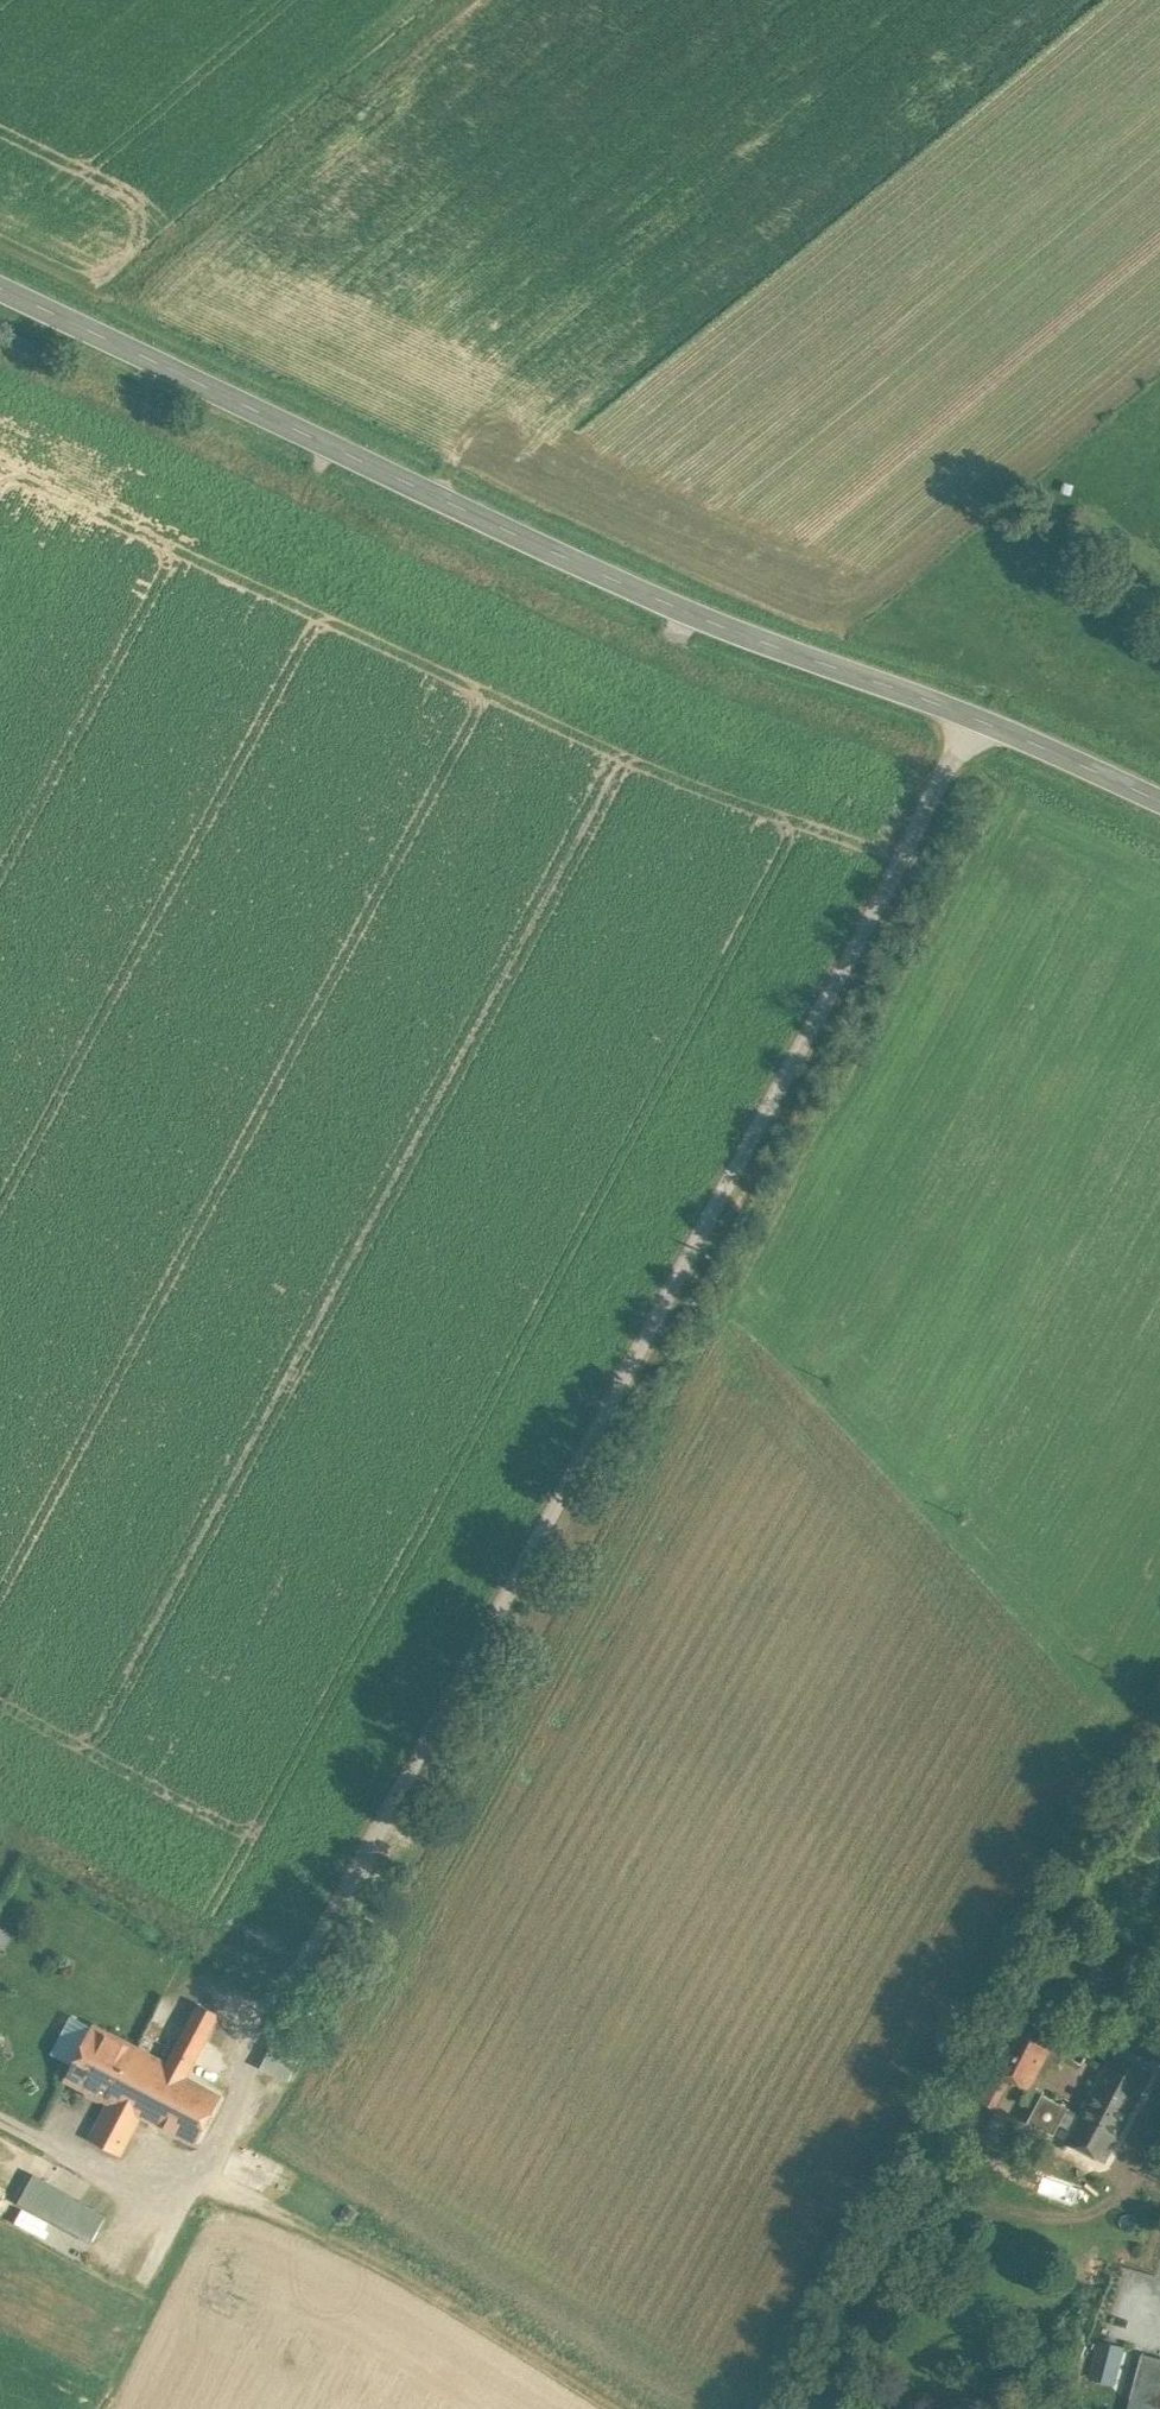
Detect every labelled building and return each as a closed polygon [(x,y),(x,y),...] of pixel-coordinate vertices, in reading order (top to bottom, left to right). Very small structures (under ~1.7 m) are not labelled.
[(3,1946),(10,1932),(0,1927),(0,1945),(3,1946)] [(166,2064),(136,2049),(111,2099),(141,2114),(158,2123),(183,2074),(186,2076),(220,2013),(198,2002),(166,2064)] [(1053,2042),(1015,2022),(991,2068),(1012,2080),(1029,2088),(1053,2042)] [(136,2049),(94,2027),(68,2077),(110,2099),(111,2099),(136,2049)] [(306,2043),(279,2029),(260,2067),(287,2081),(306,2043)] [(1152,2070),(1112,2050),(1093,2086),(1132,2107),(1152,2070)] [(991,2068),(985,2065),(967,2099),(996,2114),(1012,2080),(991,2068)] [(186,2076),(183,2074),(158,2123),(195,2143),(221,2095),(186,2076)] [(1132,2107),(1093,2086),(1079,2113),(1042,2093),(1027,2121),(1054,2135),(1060,2122),(1071,2127),(1065,2140),(1105,2161),(1132,2107)] [(141,2114),(111,2099),(110,2099),(91,2136),(121,2152),(141,2114)] [(65,2191),(32,2172),(16,2200),(50,2218),(65,2191)] [(1122,2348),(1099,2341),(1090,2376),(1113,2382),(1122,2348)] [(1141,2352),(1129,2398),(1159,2406),(1159,2357),(1141,2352)]
